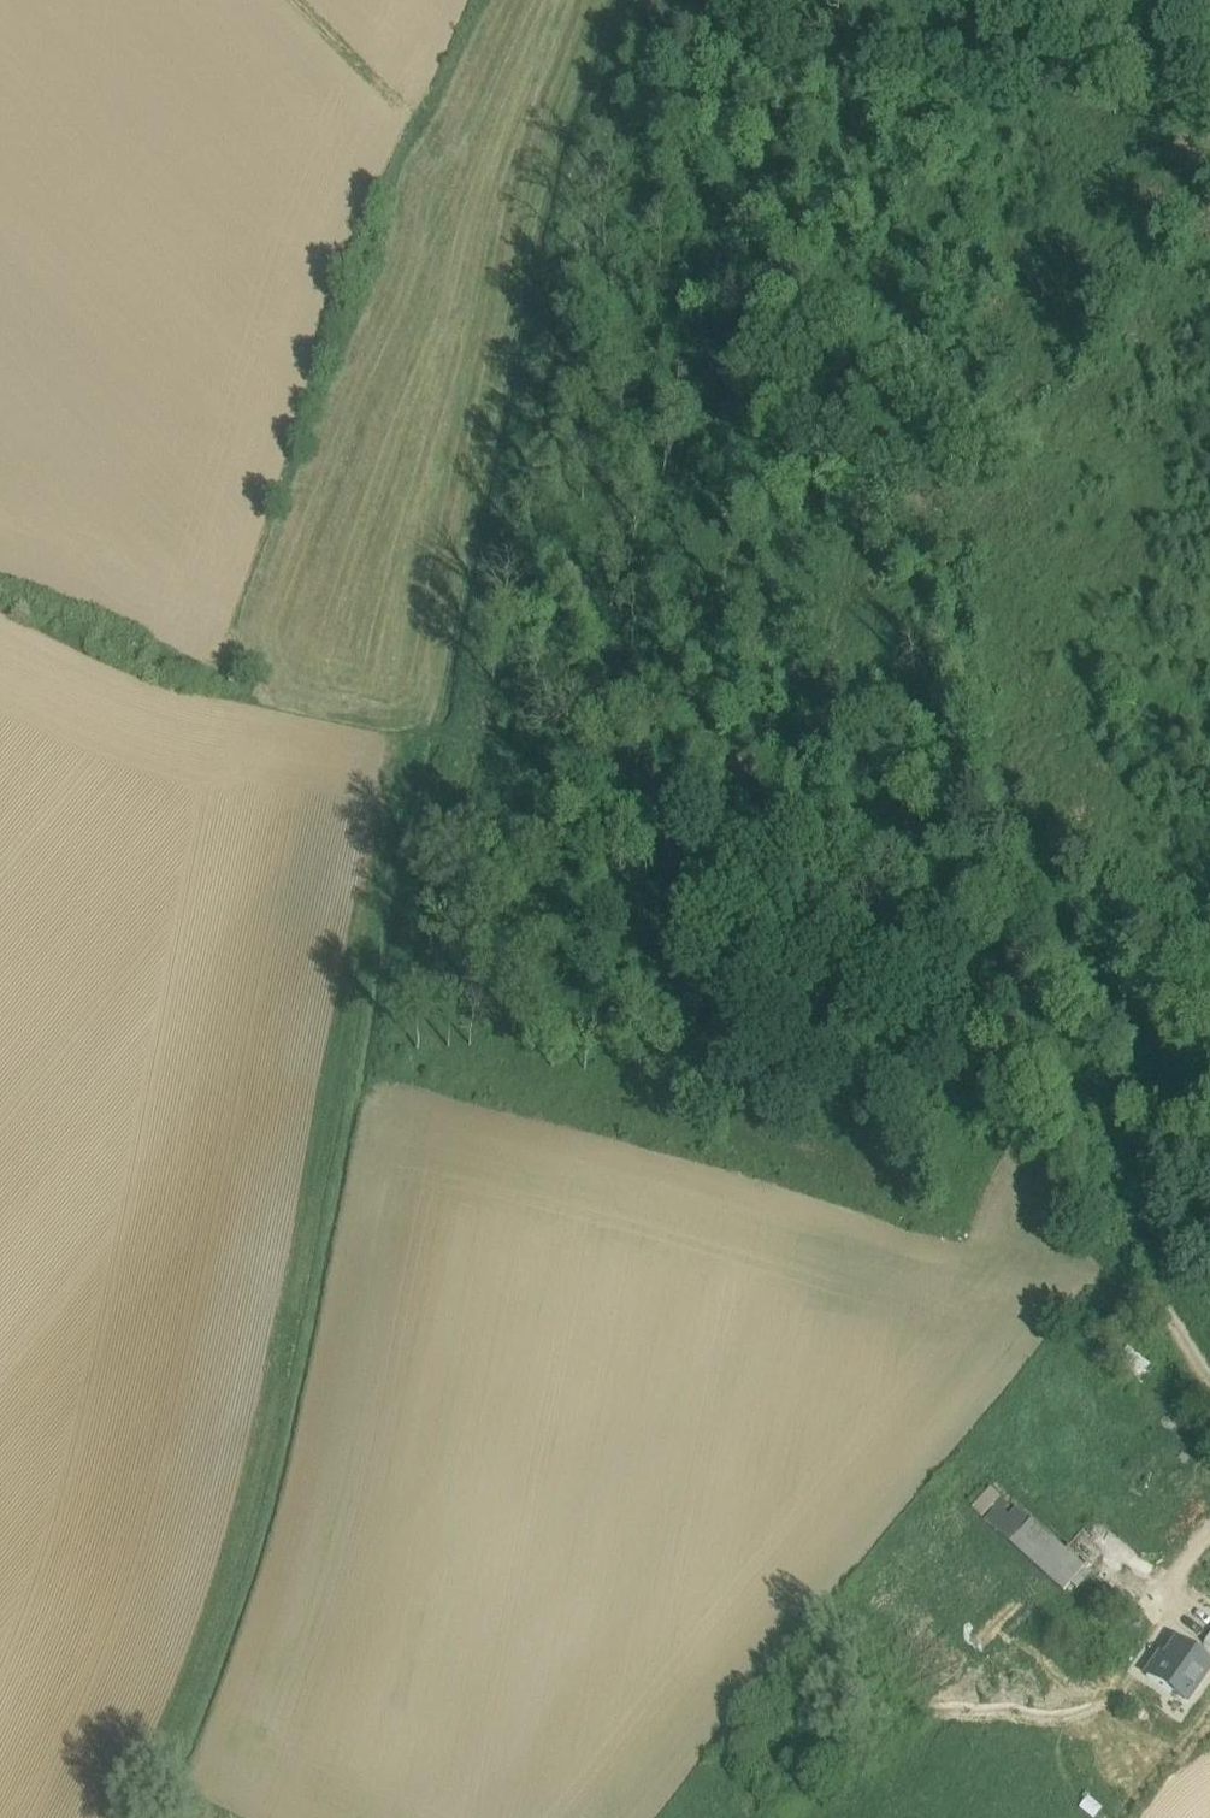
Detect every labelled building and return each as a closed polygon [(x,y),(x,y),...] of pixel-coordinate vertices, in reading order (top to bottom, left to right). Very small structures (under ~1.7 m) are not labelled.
[(1135,1353),(1123,1369),(1140,1382),(1153,1367),(1135,1353)] [(1018,1511),(1010,1520),(996,1509),(985,1521),(1011,1544),(1031,1522),(1018,1511)] [(1067,1554),(1031,1522),(1011,1544),(1064,1592),(1084,1570),(1067,1554)] [(1209,1668),(1209,1627),(1191,1655),(1209,1668)] [(1191,1655),(1176,1645),(1160,1668),(1156,1666),(1148,1678),(1185,1703),(1209,1668),(1191,1655)]
